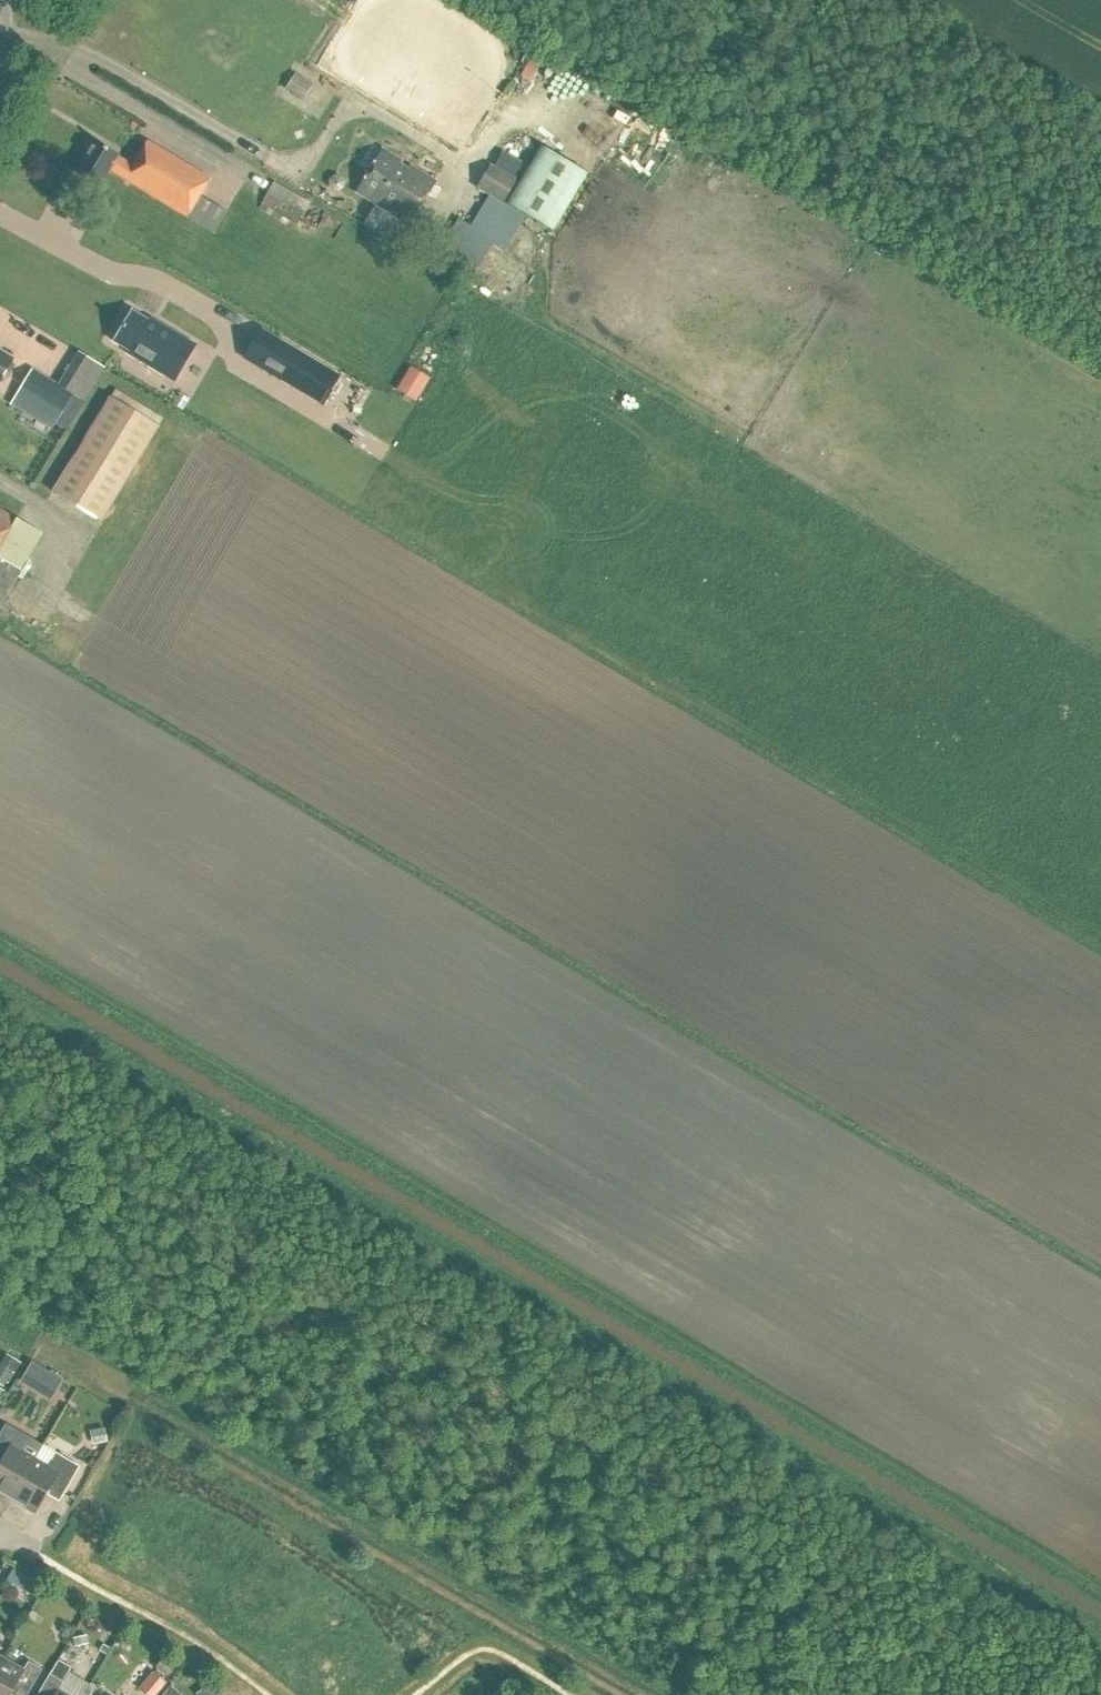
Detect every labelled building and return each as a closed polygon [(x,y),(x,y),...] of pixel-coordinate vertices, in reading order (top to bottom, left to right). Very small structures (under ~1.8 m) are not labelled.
[(285,89),(302,101),(315,83),(297,72),(285,89)] [(297,141),(305,138),(302,130),(294,133),(297,141)] [(214,234),(227,213),(198,196),(209,179),(146,141),(132,165),(119,156),(94,141),(74,174),(98,189),(109,171),(214,234)] [(382,150),(356,193),(409,225),(435,182),(382,150)] [(513,180),(522,164),(504,153),(494,168),(513,180)] [(518,211),(536,181),(554,191),(568,168),(559,163),(560,161),(548,154),(543,164),(531,157),(516,182),(502,205),(512,210),(513,208),(518,211)] [(502,205),(516,182),(513,180),(494,168),(491,166),(477,189),(500,203),(502,205)] [(536,222),(554,191),(536,181),(518,211),(536,222)] [(309,203),(273,182),(258,208),(271,216),(279,202),(287,206),(289,203),(304,211),(309,203)] [(503,249),(518,224),(508,218),(512,210),(502,205),(500,203),(491,218),(481,211),(477,218),(471,227),(462,222),(446,249),(477,270),(493,243),(503,249)] [(477,270),(446,249),(439,245),(429,262),(468,284),(477,270)] [(158,327),(131,311),(113,341),(129,351),(128,354),(165,376),(186,339),(160,324),(158,327)] [(251,321),(238,344),(295,378),(309,355),(251,321)] [(13,359),(0,351),(0,381),(13,359)] [(413,364),(398,388),(418,401),(433,377),(413,364)] [(58,386),(31,370),(18,391),(59,417),(54,425),(64,431),(83,401),(58,386)] [(101,522),(160,427),(158,426),(163,419),(115,390),(111,397),(110,396),(51,492),(101,522)] [(16,519),(0,509),(0,547),(16,519)] [(43,533),(17,518),(16,519),(0,547),(0,562),(19,573),(43,533)] [(0,562),(0,607),(19,573),(0,562)] [(21,1363),(6,1354),(0,1365),(0,1384),(7,1388),(21,1363)] [(20,1380),(51,1399),(63,1379),(32,1360),(20,1380)] [(0,1465),(0,1492),(12,1499),(34,1460),(22,1452),(30,1438),(6,1424),(0,1435),(0,1458),(3,1460),(0,1465)] [(92,1445),(107,1442),(104,1428),(89,1431),(92,1445)] [(47,1467),(34,1460),(12,1499),(35,1513),(50,1487),(63,1495),(79,1467),(56,1453),(47,1467)] [(19,1588),(26,1575),(14,1568),(7,1581),(19,1588)] [(69,1637),(74,1627),(65,1621),(61,1627),(63,1633),(69,1637)] [(73,1635),(75,1646),(89,1643),(87,1632),(73,1635)] [(43,1669),(29,1661),(23,1671),(3,1658),(0,1663),(0,1694),(10,1694),(15,1686),(28,1694),(43,1669)] [(58,1691),(64,1682),(72,1668),(59,1660),(51,1674),(50,1674),(38,1694),(65,1694),(58,1691)] [(166,1683),(153,1672),(139,1689),(146,1694),(156,1694),(166,1683)] [(170,1686),(163,1694),(181,1694),(170,1686)]
